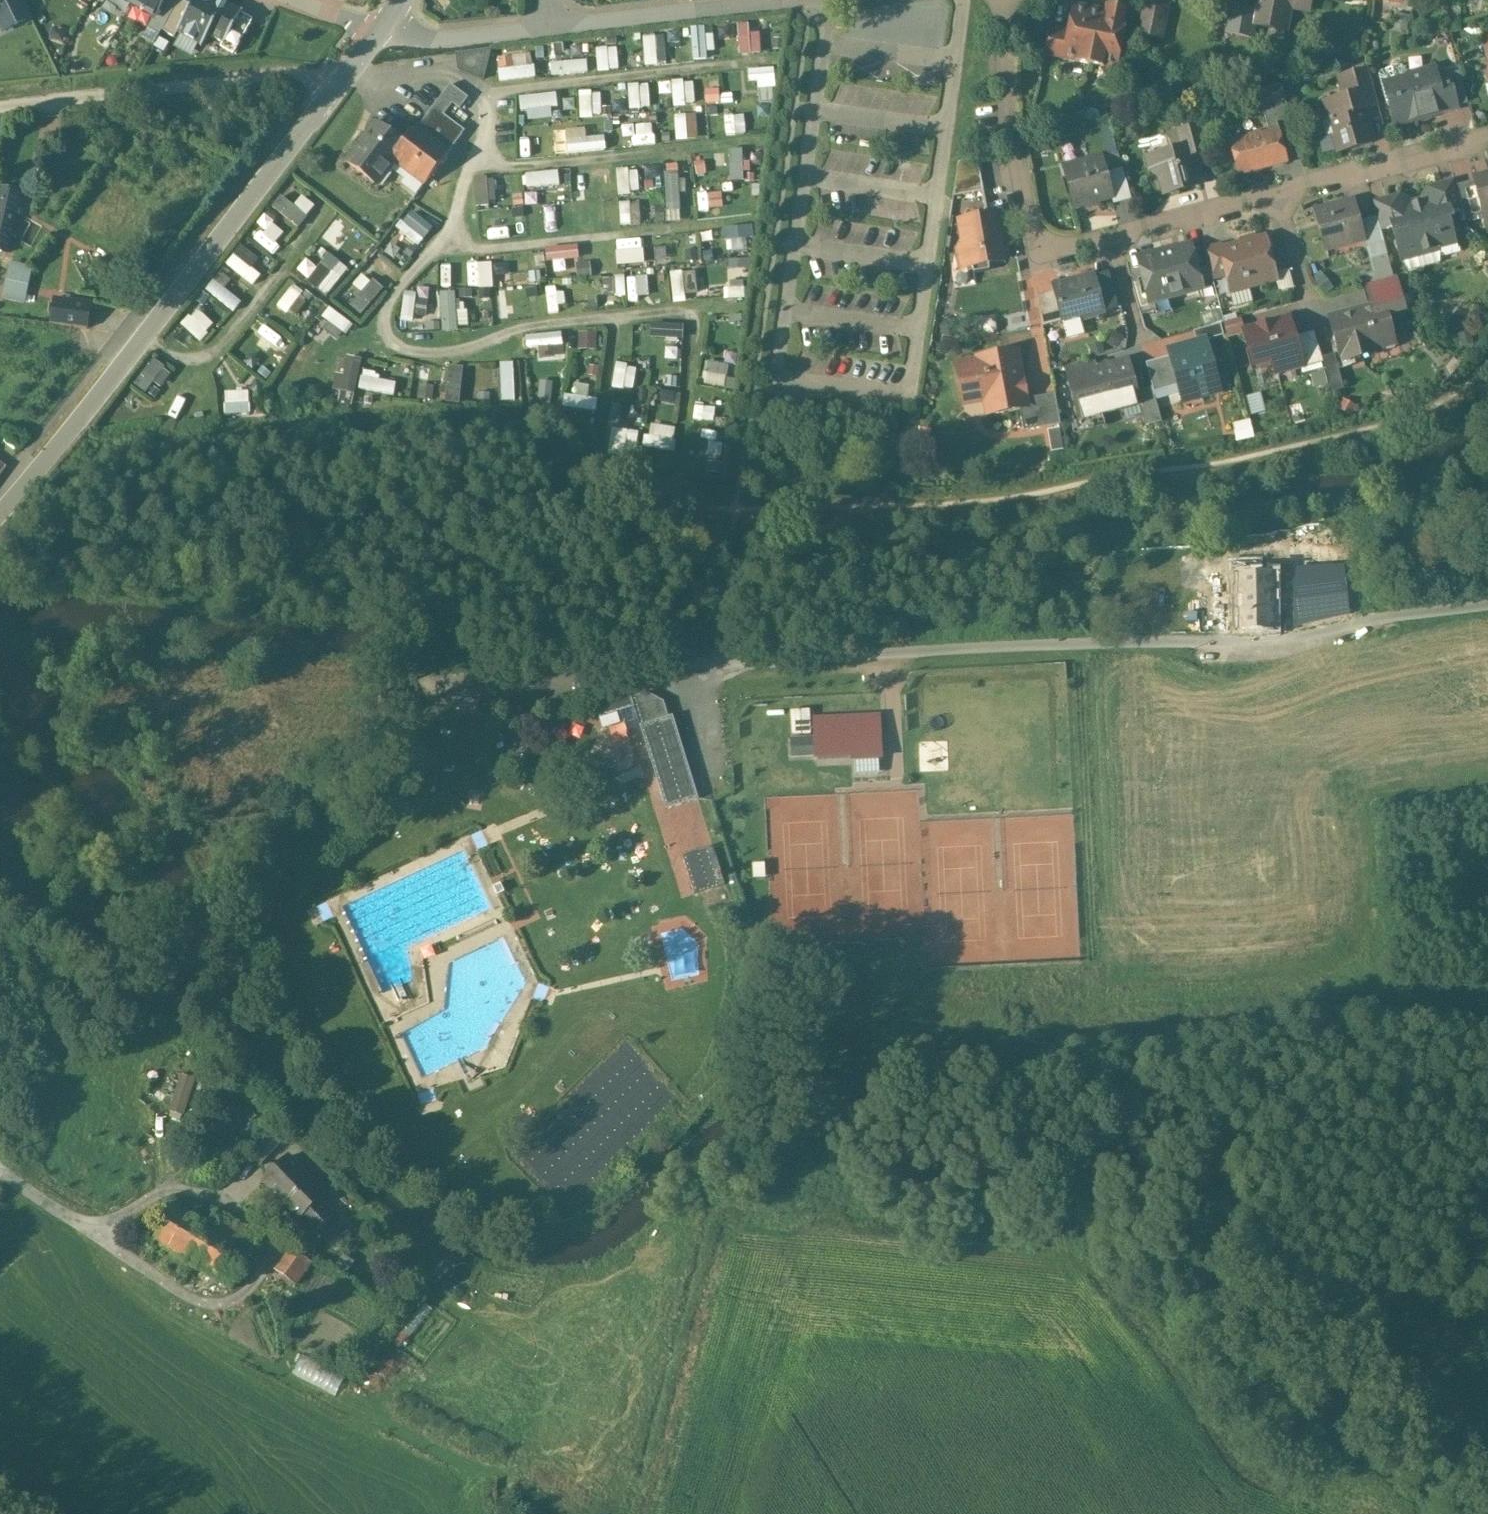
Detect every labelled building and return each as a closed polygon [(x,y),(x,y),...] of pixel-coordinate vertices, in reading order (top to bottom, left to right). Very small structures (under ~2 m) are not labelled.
[(3,31),(29,18),(20,0),(0,0),(0,25),(3,31)] [(132,6),(155,19),(166,0),(136,0),(132,6)] [(223,0),(195,0),(176,33),(202,48),(209,36),(224,45),(243,11),(223,0)] [(1158,0),(1146,0),(1140,33),(1159,37),(1167,2),(1158,0)] [(1257,1),(1258,1),(1255,11),(1253,25),(1254,25),(1284,31),(1289,7),(1307,10),(1309,0),(1257,0),(1257,1)] [(1104,11),(1072,5),(1067,32),(1061,59),(1116,70),(1128,10),(1105,5),(1104,11)] [(1255,11),(1231,6),(1226,33),(1252,38),(1254,25),(1253,25),(1255,11)] [(759,20),(737,22),(739,53),(761,51),(759,20)] [(1067,32),(1048,28),(1043,56),(1061,59),(1067,32)] [(643,35),(645,64),(668,63),(666,33),(643,35)] [(618,45),(597,46),(598,69),(620,68),(618,45)] [(489,49),(455,53),(458,71),(481,80),(489,49)] [(588,71),(588,59),(550,61),(551,73),(588,71)] [(761,87),(776,86),(774,66),(748,68),(749,79),(760,78),(761,87)] [(1401,66),(1380,71),(1378,75),(1386,103),(1388,102),(1396,100),(1392,83),(1408,78),(1407,76),(1404,68),(1401,66)] [(1408,78),(1392,83),(1396,100),(1388,102),(1394,124),(1400,123),(1404,125),(1409,123),(1411,120),(1420,117),(1422,115),(1428,113),(1431,114),(1456,108),(1447,77),(1436,80),(1433,69),(1407,76),(1408,78)] [(1367,71),(1346,77),(1351,96),(1359,94),(1363,109),(1377,105),(1367,71)] [(672,79),(674,103),(696,102),(694,78),(672,79)] [(628,83),(630,107),(651,105),(649,81),(628,83)] [(467,98),(449,84),(429,111),(440,119),(451,104),(459,109),(467,98)] [(1280,84),(1257,90),(1269,134),(1278,131),(1276,123),(1289,119),(1280,84)] [(602,115),(601,89),(579,90),(580,115),(602,115)] [(1351,96),(1324,103),(1337,153),(1372,143),(1363,109),(1359,94),(1351,96)] [(711,112),(714,134),(737,131),(734,109),(711,112)] [(429,111),(416,127),(417,127),(403,145),(374,123),(345,162),(375,185),(392,163),(421,184),(421,185),(423,185),(461,135),(440,119),(429,111)] [(697,111),(675,112),(676,138),(698,136),(697,111)] [(566,124),(567,150),(593,149),(591,123),(566,124)] [(1200,125),(1176,132),(1181,149),(1189,147),(1191,155),(1207,151),(1200,125)] [(535,126),(512,126),(513,155),(536,154),(535,126)] [(1269,134),(1261,136),(1256,133),(1249,135),(1246,140),(1231,144),(1239,174),(1284,162),(1277,134),(1279,134),(1278,131),(1269,134)] [(730,179),(743,178),(741,147),(728,147),(730,179)] [(1181,149),(1160,154),(1157,167),(1164,194),(1169,193),(1173,196),(1178,195),(1180,190),(1199,185),(1191,155),(1189,147),(1181,149)] [(1100,157),(1064,167),(1075,208),(1084,205),(1085,207),(1096,204),(1096,202),(1111,198),(1100,157)] [(977,160),(957,163),(952,197),(983,192),(977,160)] [(564,191),(562,168),(538,170),(539,193),(564,191)] [(680,171),(665,171),(665,219),(679,220),(680,171)] [(498,201),(494,174),(474,177),(477,203),(498,201)] [(1474,179),(1475,181),(1484,215),(1483,216),(1485,222),(1487,221),(1487,176),(1474,179)] [(1475,181),(1455,186),(1462,209),(1465,221),(1483,216),(1484,215),(1475,181)] [(1424,203),(1409,207),(1408,203),(1398,198),(1385,201),(1386,204),(1374,207),(1376,217),(1380,231),(1392,228),(1400,259),(1418,254),(1421,266),(1422,266),(1419,254),(1453,245),(1446,218),(1448,213),(1462,209),(1455,186),(1455,185),(1443,189),(1442,186),(1428,190),(1423,199),(1424,203)] [(0,188),(0,251),(8,253),(21,193),(0,188)] [(698,191),(699,209),(723,208),(722,190),(698,191)] [(316,205),(303,193),(293,204),(281,193),(271,204),(296,227),(316,205)] [(639,199),(618,201),(619,224),(641,222),(639,199)] [(1351,202),(1315,211),(1324,243),(1338,240),(1339,246),(1341,246),(1341,244),(1360,239),(1361,240),(1362,240),(1363,240),(1358,222),(1357,219),(1356,219),(1351,202)] [(396,225),(419,245),(434,228),(411,208),(396,225)] [(270,251),(288,231),(268,214),(251,234),(270,251)] [(997,215),(960,222),(963,242),(957,250),(958,253),(971,262),(973,273),(988,270),(987,263),(1005,260),(1003,252),(1009,244),(1001,239),(997,215)] [(1376,217),(1358,222),(1363,240),(1362,240),(1364,249),(1384,243),(1380,231),(1376,217)] [(333,218),(321,236),(339,249),(351,231),(333,218)] [(753,222),(726,226),(729,250),(746,248),(745,238),(755,236),(753,222)] [(667,235),(645,236),(647,261),(669,260),(667,235)] [(1239,245),(1224,249),(1219,246),(1218,246),(1226,275),(1227,282),(1233,285),(1245,282),(1247,288),(1248,288),(1248,287),(1274,280),(1274,281),(1275,280),(1264,238),(1262,238),(1262,239),(1257,240),(1256,239),(1252,236),(1241,240),(1238,244),(1239,245)] [(251,266),(258,257),(241,243),(225,262),(252,284),(261,273),(251,266)] [(576,244),(543,246),(544,260),(577,258),(576,244)] [(1189,246),(1141,259),(1145,277),(1152,301),(1153,301),(1201,288),(1189,246)] [(1218,246),(1205,250),(1205,249),(1203,250),(1211,279),(1213,279),(1226,275),(1218,246)] [(330,251),(317,265),(308,256),(297,269),(325,294),(349,268),(330,251)] [(732,268),(752,266),(751,258),(731,259),(732,268)] [(7,261),(1,298),(25,302),(31,265),(7,261)] [(492,261),(467,262),(468,287),(493,286),(492,261)] [(685,292),(697,292),(695,268),(670,270),(673,301),(686,300),(685,292)] [(230,312),(242,300),(218,274),(205,285),(230,312)] [(368,275),(346,300),(361,313),(383,288),(368,275)] [(625,275),(604,276),(605,295),(625,294),(625,275)] [(1093,276),(1052,286),(1054,292),(1062,321),(1062,323),(1063,323),(1080,318),(1081,318),(1083,321),(1097,317),(1098,314),(1103,312),(1093,276)] [(1145,277),(1131,281),(1140,315),(1156,311),(1153,301),(1152,301),(1145,277)] [(1395,277),(1366,285),(1373,309),(1384,307),(1386,316),(1400,312),(1403,307),(1395,277)] [(278,302),(294,315),(311,295),(295,281),(278,302)] [(746,297),(747,286),(725,286),(725,297),(746,297)] [(566,306),(564,287),(547,289),(548,307),(566,306)] [(438,328),(467,326),(466,301),(455,301),(454,290),(436,291),(438,328)] [(425,319),(426,291),(401,291),(401,319),(425,319)] [(1054,292),(1037,297),(1042,326),(1062,321),(1054,292)] [(89,303),(54,298),(50,324),(86,329),(89,303)] [(329,304),(321,315),(346,334),(354,324),(329,304)] [(196,307),(180,325),(199,341),(214,323),(196,307)] [(1373,309),(1350,316),(1346,314),(1329,318),(1340,358),(1341,362),(1379,352),(1378,348),(1394,344),(1386,316),(1384,307),(1373,309)] [(1080,318),(1063,323),(1067,339),(1084,334),(1080,318)] [(1274,322),(1255,327),(1255,328),(1245,332),(1250,350),(1254,349),(1257,362),(1273,358),(1275,369),(1300,362),(1293,337),(1288,320),(1274,323),(1274,322)] [(683,336),(683,322),(650,321),(650,336),(683,336)] [(580,347),(597,346),(596,329),(579,330),(580,347)] [(551,355),(566,354),(565,330),(529,331),(529,347),(550,346),(551,355)] [(1314,331),(1293,337),(1300,362),(1301,368),(1323,362),(1314,331)] [(254,340),(243,356),(257,366),(268,349),(254,340)] [(1190,351),(1170,356),(1178,383),(1188,380),(1193,398),(1219,391),(1205,341),(1188,345),(1190,351)] [(1016,352),(977,359),(978,361),(956,365),(961,392),(982,388),(987,414),(1019,408),(1027,407),(1025,399),(1016,352)] [(332,371),(329,386),(353,391),(361,357),(345,353),(341,373),(332,371)] [(1170,356),(1145,363),(1152,389),(1152,390),(1178,383),(1170,356)] [(152,380),(159,386),(170,374),(151,357),(131,381),(142,391),(152,380)] [(1093,358),(1066,366),(1071,385),(1091,380),(1089,372),(1096,370),(1093,358)] [(703,382),(736,387),(737,376),(728,375),(730,362),(707,359),(703,382)] [(498,360),(500,400),(514,399),(512,360),(498,360)] [(614,361),(613,386),(635,387),(636,362),(614,361)] [(457,403),(463,365),(447,362),(441,400),(457,403)] [(1096,370),(1089,372),(1091,380),(1100,411),(1138,402),(1136,393),(1128,362),(1096,370)] [(357,387),(393,393),(396,377),(361,370),(357,387)] [(1091,380),(1071,385),(1079,417),(1100,411),(1091,380)] [(598,396),(588,395),(590,383),(575,381),(573,393),(564,392),(563,405),(596,410),(598,396)] [(194,399),(195,388),(174,386),(172,411),(214,415),(215,401),(194,399)] [(223,413),(248,413),(248,389),(223,389),(223,413)] [(1152,389),(1136,393),(1138,402),(1144,424),(1160,419),(1152,390),(1152,389)] [(1054,394),(1025,399),(1027,407),(1019,408),(1023,431),(1060,424),(1054,394)] [(694,416),(714,419),(716,406),(696,403),(694,416)] [(1232,420),(1236,439),(1255,436),(1251,417),(1232,420)] [(648,422),(647,447),(678,447),(678,423),(648,422)] [(635,457),(639,429),(612,425),(608,452),(635,457)] [(1351,519),(1333,523),(1341,574),(1357,572),(1351,519)] [(1341,574),(1313,575),(1314,621),(1362,610),(1357,572),(1341,574)] [(1314,621),(1313,575),(1294,576),(1295,625),(1314,621)] [(1273,576),(1237,576),(1237,630),(1274,630),(1295,625),(1294,576),(1273,576)] [(628,688),(593,698),(599,718),(633,707),(628,688)] [(879,714),(812,718),(814,760),(850,758),(850,762),(881,760),(879,714)] [(671,718),(641,727),(666,809),(696,800),(671,718)] [(712,846),(681,855),(694,894),(724,885),(712,846)] [(268,1136),(250,1155),(260,1165),(278,1146),(268,1136)] [(325,1194),(289,1156),(263,1182),(269,1189),(270,1188),(293,1213),(293,1212),(299,1219),(319,1199),(325,1194)] [(319,1199),(299,1219),(314,1233),(333,1214),(319,1199)] [(175,1205),(152,1241),(186,1261),(208,1225),(175,1205)] [(261,1238),(216,1211),(208,1225),(253,1252),(261,1238)] [(299,1219),(293,1212),(293,1213),(287,1218),(314,1245),(320,1239),(314,1233),(299,1219)] [(253,1252),(208,1225),(186,1261),(229,1287),(231,1288),(232,1287),(231,1287),(252,1253),(253,1252)] [(310,1265),(287,1249),(272,1271),(293,1286),(310,1265)] [(293,1368),(335,1393),(346,1374),(304,1350),(293,1368)]
